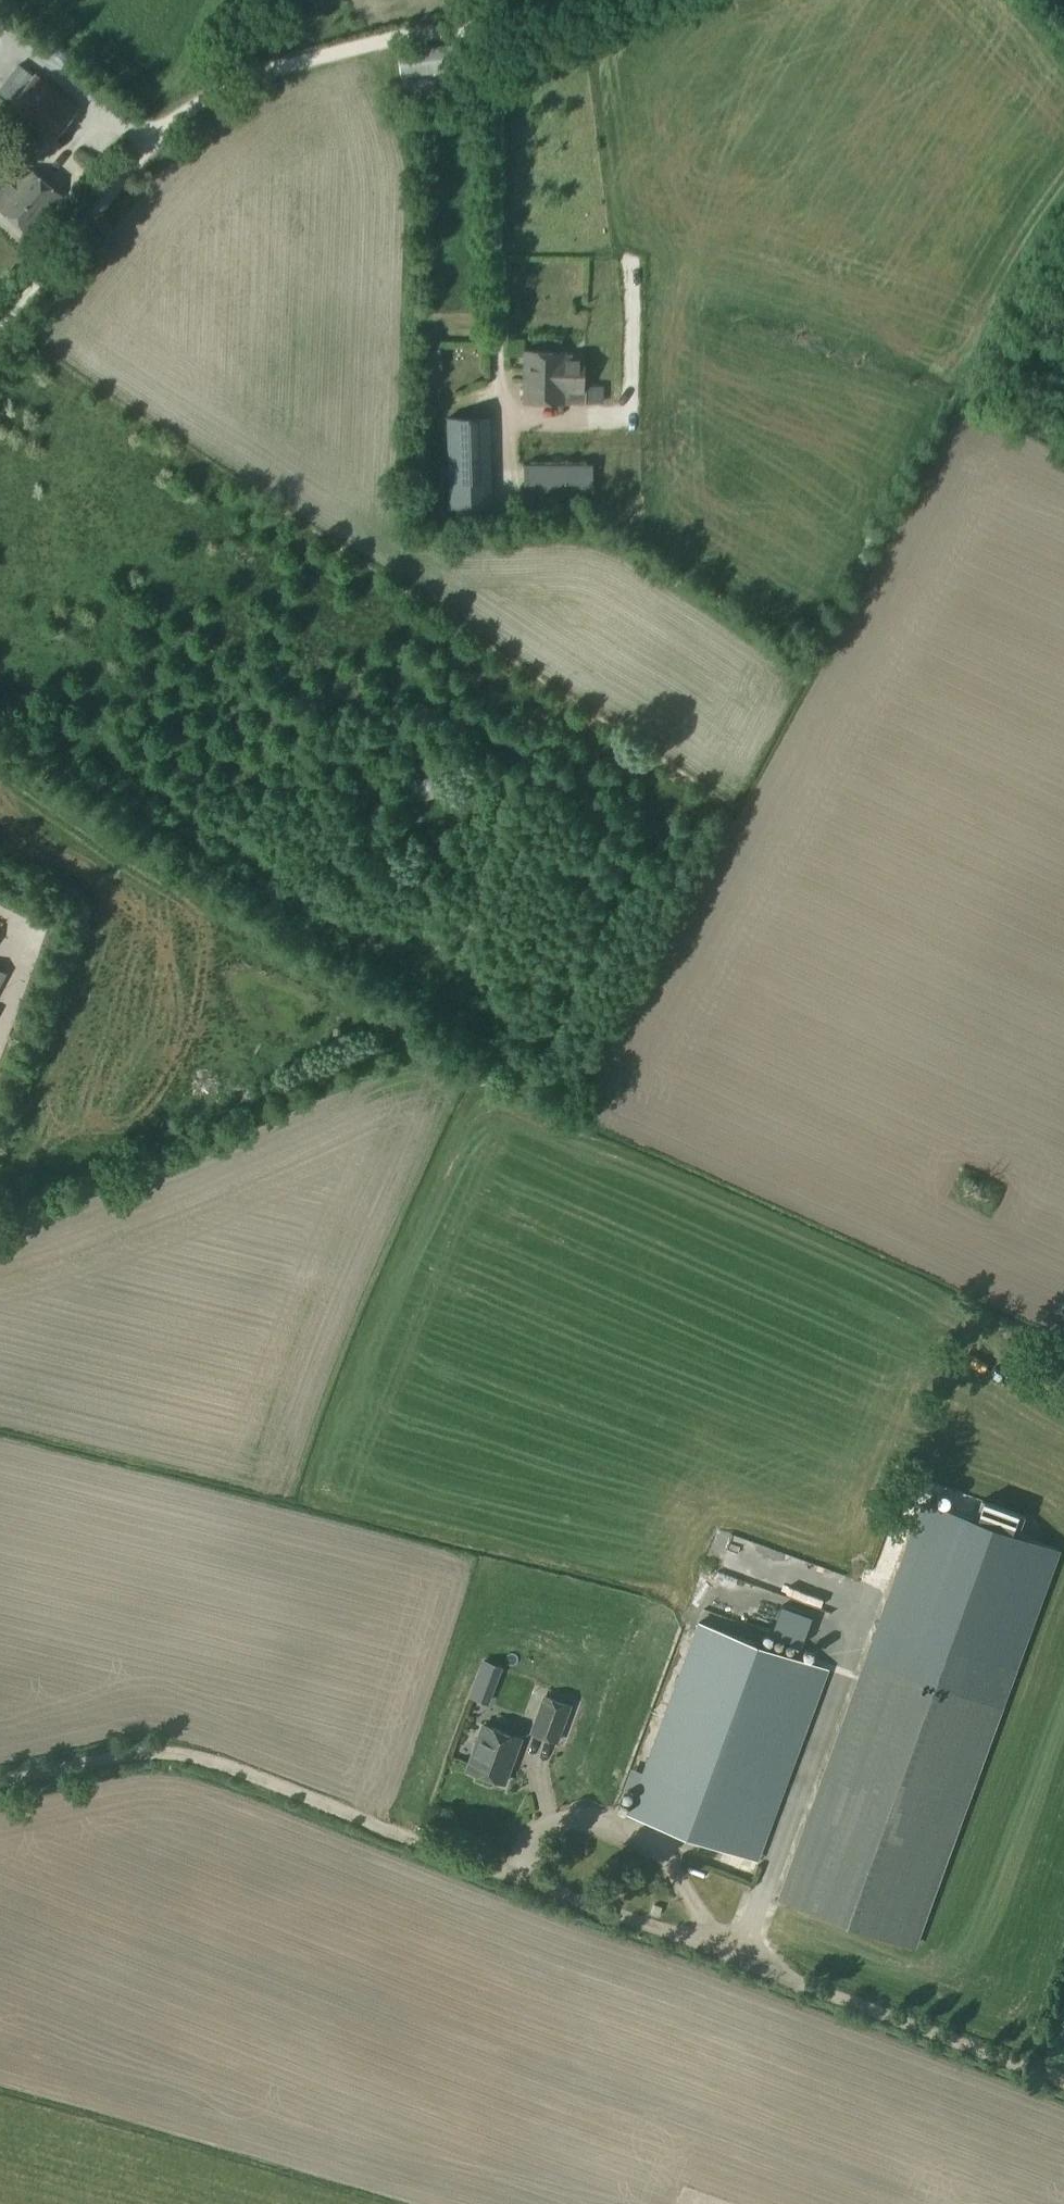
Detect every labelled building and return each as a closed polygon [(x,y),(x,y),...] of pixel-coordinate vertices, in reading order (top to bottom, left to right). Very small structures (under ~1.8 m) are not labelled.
[(464,46),(397,54),(399,77),(466,70),(464,46)] [(23,72),(5,95),(14,101),(11,105),(56,140),(78,112),(33,76),(32,78),(23,72)] [(29,234),(60,196),(28,170),(13,188),(10,185),(7,189),(0,183),(0,210),(29,234)] [(525,353),(525,404),(563,405),(563,402),(612,402),(612,306),(584,306),(584,356),(562,356),(562,353),(525,353)] [(447,424),(449,512),(492,511),(489,423),(447,424)] [(593,465),(523,466),(523,493),(593,492),(593,465)] [(455,772),(397,787),(402,807),(460,792),(455,772)] [(911,1612),(916,1600),(896,1593),(892,1606),(911,1612)] [(795,1643),(805,1615),(781,1606),(770,1633),(795,1643)] [(696,1621),(624,1814),(758,1864),(778,1810),(768,1807),(767,1810),(764,1809),(816,1665),(696,1621)] [(1000,1703),(919,1674),(927,1653),(876,1635),(780,1899),(912,1946),(1000,1703)] [(487,1666),(477,1692),(489,1697),(499,1671),(487,1666)] [(545,1696),(531,1733),(555,1742),(569,1705),(545,1696)] [(483,1724),(466,1769),(503,1783),(520,1738),(483,1724)]
